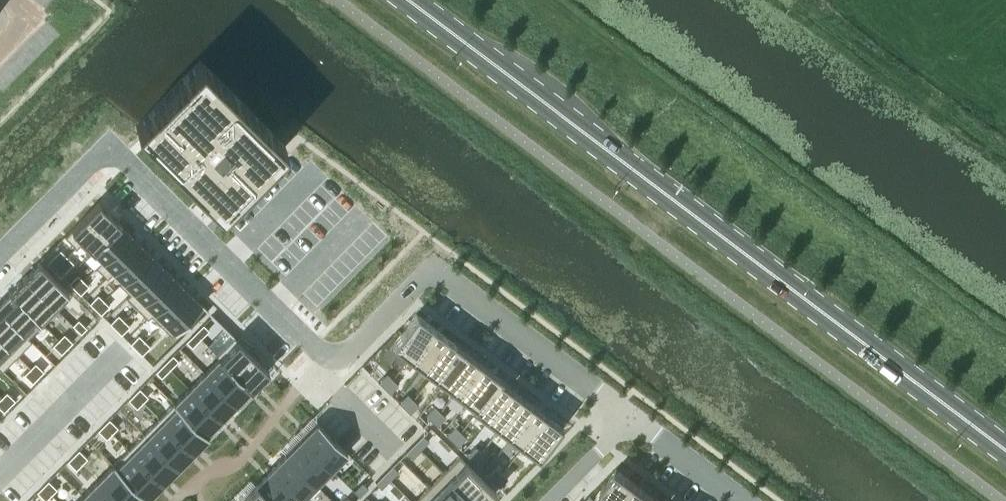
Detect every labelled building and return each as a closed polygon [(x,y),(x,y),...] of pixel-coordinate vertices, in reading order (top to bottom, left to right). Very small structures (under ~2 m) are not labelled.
[(200,60),(135,127),(221,211),(285,145),(200,60)] [(98,201),(64,235),(76,246),(79,243),(79,242),(109,211),(98,201)] [(109,211),(79,242),(79,243),(89,253),(93,250),(92,249),(119,222),(109,211)] [(119,222),(92,249),(93,250),(102,258),(102,259),(129,232),(119,222)] [(102,258),(95,265),(107,277),(113,270),(113,269),(140,242),(129,232),(102,259),(102,258)] [(140,242),(113,269),(113,270),(122,279),(123,279),(150,252),(140,242)] [(59,248),(46,261),(53,268),(66,255),(59,248)] [(122,279),(119,282),(129,292),(130,293),(160,262),(150,252),(123,279),(122,279)] [(66,255),(53,268),(60,275),(73,261),(66,255)] [(39,260),(24,276),(56,308),(71,292),(39,260)] [(129,292),(126,296),(136,306),(170,272),(160,262),(130,293),(129,292)] [(170,272),(136,306),(147,317),(151,314),(150,313),(181,282),(170,272)] [(77,273),(68,282),(74,287),(83,279),(77,273)] [(24,276),(9,290),(42,322),(56,308),(24,276)] [(83,279),(74,287),(80,293),(88,284),(83,279)] [(181,282),(150,313),(151,314),(160,323),(191,293),(181,282)] [(0,300),(0,309),(27,337),(28,336),(42,322),(9,290),(0,300)] [(98,293),(90,301),(96,307),(104,298),(98,293)] [(191,293),(160,323),(171,334),(202,304),(191,293)] [(104,298),(96,307),(101,313),(110,304),(104,298)] [(17,354),(32,339),(28,336),(27,337),(0,309),(0,338),(17,354)] [(119,313),(110,322),(116,327),(124,319),(119,313)] [(416,313),(389,348),(406,360),(432,325),(416,313)] [(78,318),(72,324),(81,332),(86,326),(78,318)] [(124,319),(116,327),(122,333),(130,324),(124,319)] [(203,323),(195,332),(200,338),(209,329),(203,323)] [(432,325),(406,360),(417,369),(443,334),(432,325)] [(64,332),(58,338),(66,347),(72,341),(64,332)] [(195,332),(186,341),(192,346),(200,338),(195,332)] [(139,333),(131,342),(136,347),(145,339),(139,333)] [(233,335),(215,353),(219,357),(219,356),(251,387),(268,369),(248,350),(253,345),(241,334),(237,338),(233,335)] [(443,334),(417,369),(418,369),(421,365),(431,373),(428,377),(429,377),(455,343),(443,334)] [(1,370),(17,354),(0,338),(0,368),(1,370)] [(58,338),(52,344),(61,352),(66,347),(58,338)] [(145,339),(136,347),(142,353),(151,345),(145,339)] [(455,343),(429,377),(440,386),(466,351),(455,343)] [(466,351),(440,386),(452,395),(478,360),(466,351)] [(173,354),(164,363),(170,368),(178,360),(173,354)] [(219,357),(204,372),(235,403),(251,387),(219,356),(219,357)] [(478,360),(452,395),(463,403),(489,369),(478,360)] [(35,362),(29,367),(38,376),(43,370),(35,362)] [(164,363),(156,371),(162,377),(170,368),(164,363)] [(29,367),(24,373),(32,381),(38,376),(29,367)] [(489,369),(463,403),(474,411),(472,413),(473,414),(501,377),(489,369)] [(204,372),(189,387),(220,418),(235,403),(204,372)] [(386,372),(378,381),(384,387),(392,378),(386,372)] [(501,377),(473,414),(485,422),(511,388),(500,380),(502,378),(501,377)] [(392,378),(384,387),(389,392),(398,384),(392,378)] [(142,385),(134,393),(140,399),(148,391),(142,385)] [(174,401),(174,402),(205,433),(206,433),(220,418),(189,387),(174,401)] [(511,388),(485,422),(496,431),(522,396),(511,388)] [(6,391),(1,396),(9,405),(15,399),(6,391)] [(134,393),(125,402),(131,408),(140,399),(134,393)] [(407,393),(398,401),(404,407),(413,398),(407,393)] [(0,397),(0,407),(3,410),(9,405),(1,396),(0,397)] [(522,396),(496,431),(508,440),(534,405),(522,396)] [(413,398),(404,407),(410,413),(418,404),(413,398)] [(174,401),(158,417),(193,451),(209,435),(206,433),(205,433),(174,402),(174,401)] [(434,405),(425,413),(431,419),(440,410),(434,405)] [(534,405),(508,440),(509,440),(512,437),(521,444),(518,448),(519,448),(545,414),(534,405)] [(440,410),(431,419),(437,425),(445,416),(440,410)] [(545,414),(519,448),(535,461),(562,426),(545,414)] [(112,416),(103,424),(109,430),(118,421),(112,416)] [(158,417),(143,432),(178,467),(179,465),(182,468),(189,462),(186,459),(193,451),(158,417)] [(317,422),(301,438),(331,468),(347,452),(317,422)] [(103,424),(95,433),(101,438),(109,430),(103,424)] [(455,425),(446,434),(452,440),(460,431),(455,425)] [(460,431),(452,440),(457,445),(466,437),(460,431)] [(143,432),(127,448),(162,482),(178,467),(143,432)] [(423,434),(414,443),(420,448),(429,440),(423,434)] [(301,438),(286,453),(316,483),(331,468),(301,438)] [(414,443),(406,451),(412,457),(420,448),(414,443)] [(475,445),(467,454),(472,460),(481,451),(475,445)] [(82,446),(73,455),(79,460),(87,452),(82,446)] [(127,448),(112,463),(112,464),(113,464),(144,495),(147,498),(149,496),(152,498),(158,492),(155,489),(162,482),(127,448)] [(481,451),(472,460),(478,466),(486,457),(481,451)] [(286,453),(270,469),(301,499),(316,483),(286,453)] [(73,455),(65,463),(70,469),(79,460),(73,455)] [(443,471),(473,500),(486,500),(496,491),(459,455),(443,471)] [(98,479),(120,500),(138,500),(144,495),(113,464),(112,464),(98,479)] [(392,465),(384,473),(390,479),(398,471),(392,465)] [(496,466),(487,475),(493,481),(502,472),(496,466)] [(592,500),(617,500),(633,480),(617,468),(592,500)] [(255,484),(272,500),(298,500),(301,499),(270,469),(255,484)] [(428,486),(442,500),(473,500),(443,471),(428,486)] [(502,472),(493,481),(499,486),(507,478),(502,472)] [(384,473),(375,482),(381,488),(390,479),(384,473)] [(51,477),(43,485),(48,491),(57,483),(51,477)] [(82,494),(89,500),(120,500),(98,479),(82,494)] [(617,500),(635,500),(645,489),(633,480),(617,500)] [(362,481),(353,490),(359,496),(368,487),(362,481)] [(239,500),(240,500),(272,500),(255,484),(239,500)] [(43,485),(34,494),(40,500),(48,491),(43,485)] [(413,500),(442,500),(428,486),(413,500)] [(635,500),(654,500),(656,497),(655,497),(645,489),(635,500)]
